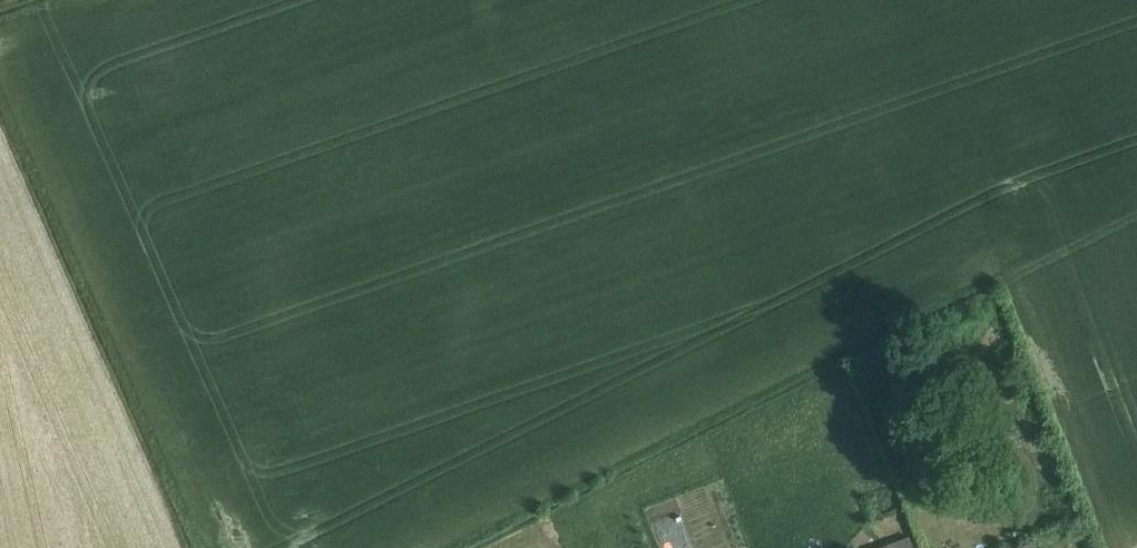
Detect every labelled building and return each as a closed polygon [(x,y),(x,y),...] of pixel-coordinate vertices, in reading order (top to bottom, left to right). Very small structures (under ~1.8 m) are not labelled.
[(1020,392),(1014,377),(1000,381),(1005,397),(1020,392)] [(908,536),(875,547),(912,547),(908,536)] [(1012,547),(1036,547),(1038,547),(1035,539),(1020,545),(1012,547)]
